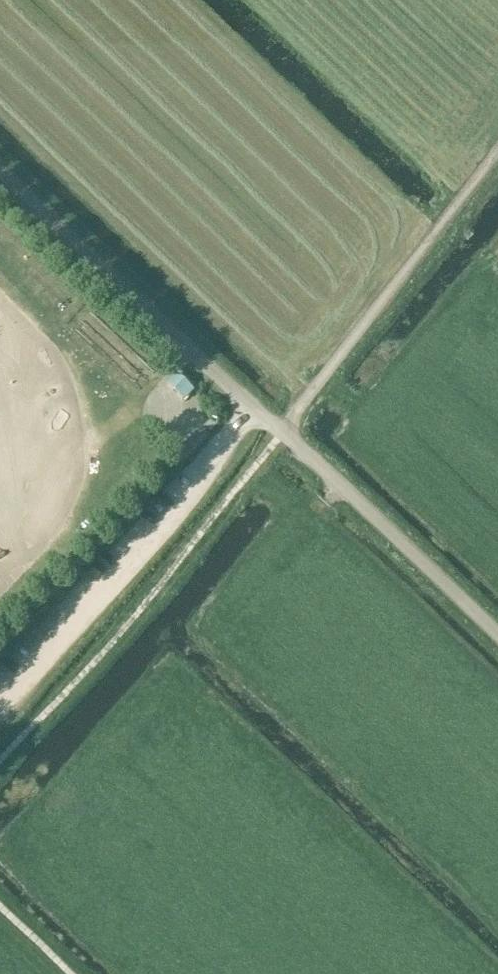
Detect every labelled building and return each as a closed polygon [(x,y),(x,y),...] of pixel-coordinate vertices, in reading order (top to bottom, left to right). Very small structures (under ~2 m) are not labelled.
[(179,379),(169,389),(184,404),(194,393),(179,379)] [(197,450),(185,464),(193,471),(205,457),(197,450)]
